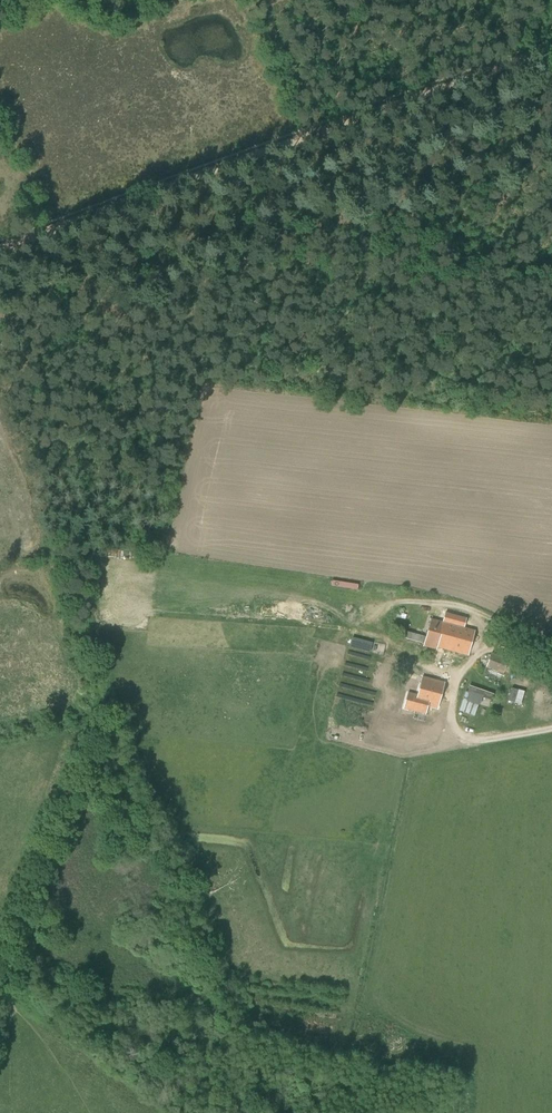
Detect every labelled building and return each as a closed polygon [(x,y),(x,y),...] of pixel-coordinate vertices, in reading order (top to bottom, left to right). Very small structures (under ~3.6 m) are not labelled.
[(335,580),(334,586),(361,589),(362,583),(335,580)] [(433,663),(453,669),(457,653),(468,656),(475,631),(459,627),(461,617),(445,612),(442,622),(431,619),(423,647),(436,650),(433,663)] [(371,644),(352,638),(349,648),(369,653),(371,644)] [(482,677),(500,683),(508,660),(491,654),(482,677)] [(416,702),(437,708),(444,683),(422,677),(416,702)] [(472,686),(464,710),(477,715),(481,705),(483,706),(488,692),(472,686)] [(511,701),(524,704),(527,690),(514,687),(511,701)]
